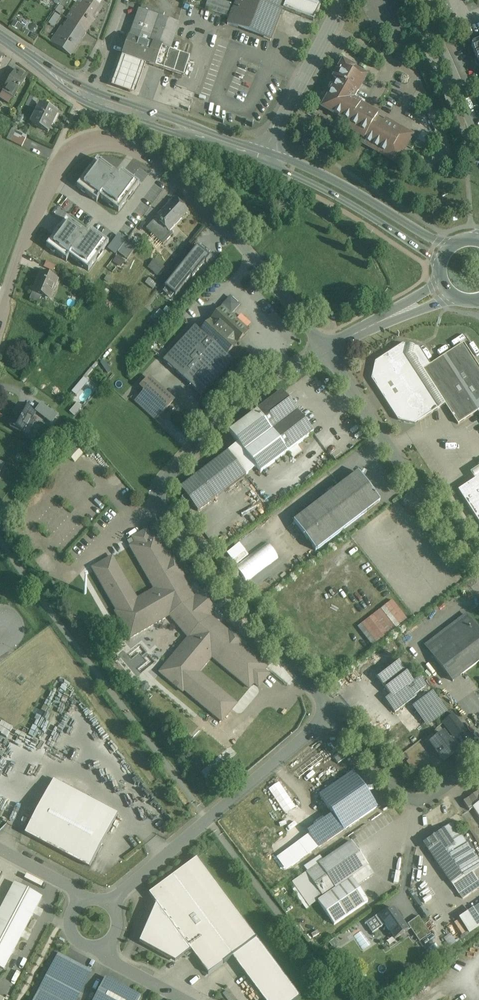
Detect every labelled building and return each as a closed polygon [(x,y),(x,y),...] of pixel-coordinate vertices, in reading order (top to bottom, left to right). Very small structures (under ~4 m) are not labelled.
[(60,4),(66,9),(72,0),(63,0),(60,4)] [(76,2),(71,10),(72,10),(66,19),(69,20),(83,29),(83,30),(86,32),(92,22),(91,21),(93,17),(92,16),(99,6),(90,0),(83,0),(79,5),(76,2)] [(228,24),(227,23),(227,24),(228,24),(238,28),(240,24),(272,36),(276,26),(277,25),(276,25),(280,15),(282,9),(286,0),(237,0),(228,24)] [(282,9),(313,21),(323,0),(286,0),(282,9)] [(178,24),(139,10),(129,38),(152,46),(153,44),(162,47),(170,50),(178,24)] [(54,25),(60,15),(55,12),(49,22),(54,25)] [(69,20),(59,35),(56,33),(50,42),(71,55),(77,46),(75,44),(78,41),(76,39),(83,30),(83,29),(69,20)] [(152,46),(129,38),(122,55),(146,63),(155,67),(162,47),(153,44),(152,46)] [(162,47),(155,67),(164,70),(170,50),(162,47)] [(180,54),(170,50),(164,70),(174,73),(180,54)] [(190,57),(180,54),(174,73),(183,76),(190,57)] [(146,63),(123,55),(112,86),(135,94),(146,63)] [(412,135),(353,102),(352,100),(365,77),(352,70),(353,68),(343,62),(333,80),(337,83),(322,110),(349,125),(346,129),(363,139),(361,143),(396,163),(399,158),(412,136),(412,135)] [(16,70),(3,91),(14,97),(27,77),(16,70)] [(57,114),(40,106),(31,124),(48,132),(57,114)] [(27,136),(16,131),(11,142),(22,147),(27,136)] [(412,136),(399,158),(405,162),(418,139),(412,136)] [(98,202),(100,199),(118,174),(97,159),(77,187),(98,202)] [(100,199),(118,212),(138,184),(120,171),(118,174),(100,199)] [(174,198),(155,219),(146,229),(163,245),(173,234),(169,231),(188,211),(174,198)] [(87,234),(66,219),(46,246),(68,262),(70,258),(87,234)] [(206,227),(193,243),(197,246),(205,236),(206,236),(211,231),(206,227)] [(87,234),(70,258),(89,271),(109,243),(90,230),(87,234)] [(197,246),(191,253),(190,253),(189,255),(188,258),(196,265),(201,259),(204,262),(217,246),(206,236),(205,236),(197,246)] [(125,242),(118,252),(128,259),(135,249),(125,242)] [(116,255),(113,262),(121,266),(124,259),(116,255)] [(157,275),(165,266),(155,258),(147,266),(157,275)] [(57,279),(41,272),(32,292),(33,292),(30,299),(38,303),(41,296),(42,294),(50,297),(57,279)] [(224,307),(222,310),(221,309),(200,332),(226,355),(247,332),(234,321),(236,319),(232,315),(230,317),(229,316),(239,305),(230,297),(222,306),(224,307)] [(200,332),(196,328),(195,327),(163,361),(164,362),(165,362),(200,394),(200,395),(201,396),(233,361),(232,360),(231,360),(226,355),(200,332)] [(423,370),(445,404),(458,424),(478,411),(478,410),(478,368),(463,343),(430,365),(423,370)] [(402,344),(375,362),(371,379),(398,420),(415,423),(444,404),(445,404),(423,370),(430,365),(419,348),(402,344)] [(84,376),(72,390),(77,395),(89,381),(84,376)] [(173,401),(148,378),(140,388),(144,392),(135,402),(155,421),(173,401)] [(282,392),(229,432),(260,473),(313,433),(282,392)] [(50,410),(41,403),(37,409),(45,415),(50,410)] [(34,413),(19,405),(14,416),(13,415),(10,421),(10,422),(9,425),(17,429),(17,430),(21,432),(21,431),(24,433),(34,413)] [(228,451),(180,488),(198,512),(246,475),(228,451)] [(370,487),(364,479),(364,480),(358,472),(345,482),(367,511),(380,501),(369,488),(370,487)] [(475,479),(458,490),(478,523),(478,485),(475,479)] [(345,482),(293,521),(316,551),(367,511),(345,482)] [(189,638),(160,673),(183,692),(184,690),(222,722),(236,704),(198,673),(211,657),(249,689),(268,666),(245,646),(246,645),(229,631),(228,632),(210,617),(194,598),(182,577),(184,576),(173,558),(171,559),(156,532),(130,547),(155,590),(137,600),(112,557),(92,569),(117,611),(115,612),(130,638),(170,616),(189,638)] [(245,580),(279,557),(268,540),(234,563),(245,580)] [(371,645),(408,619),(394,599),(357,625),(371,645)] [(466,615),(425,646),(453,682),(478,662),(478,633),(466,615)] [(413,682),(397,661),(376,677),(391,697),(387,700),(386,702),(395,713),(416,697),(415,695),(425,687),(418,678),(413,682)] [(427,727),(446,713),(433,693),(413,706),(427,727)] [(454,715),(444,722),(454,736),(465,729),(454,715)] [(443,722),(425,735),(429,742),(447,729),(443,722)] [(443,733),(430,743),(444,760),(456,751),(443,733)] [(207,779),(214,774),(210,766),(202,771),(207,779)] [(353,772),(319,796),(343,830),(377,807),(353,772)] [(54,780),(25,834),(90,869),(118,815),(54,780)] [(285,814),(296,807),(279,782),(269,789),(285,814)] [(463,802),(469,811),(473,808),(478,804),(478,791),(463,802)] [(458,832),(453,824),(453,823),(452,823),(443,829),(449,838),(458,832)] [(449,838),(443,829),(423,843),(451,884),(471,871),(449,838)] [(351,842),(306,873),(323,897),(351,878),(368,866),(351,842)] [(197,859),(149,894),(156,904),(191,952),(208,975),(232,957),(256,939),(197,859)] [(368,866),(351,878),(357,885),(373,874),(368,866)] [(351,878),(323,897),(323,898),(318,901),(334,925),(368,902),(351,878)] [(0,912),(0,941),(15,949),(43,897),(16,883),(0,912)] [(191,952),(156,904),(155,905),(155,906),(139,943),(175,963),(191,952)] [(459,916),(469,931),(478,925),(478,904),(459,916)] [(394,909),(389,912),(386,909),(375,917),(381,927),(384,925),(395,940),(408,930),(394,909)] [(418,920),(409,927),(415,936),(424,929),(418,920)] [(256,939),(232,957),(264,999),(297,999),(300,998),(256,939)] [(15,949),(0,941),(0,968),(4,970),(15,949)] [(34,999),(78,999),(93,972),(58,954),(34,999)] [(105,978),(94,999),(139,999),(141,997),(105,978)]
